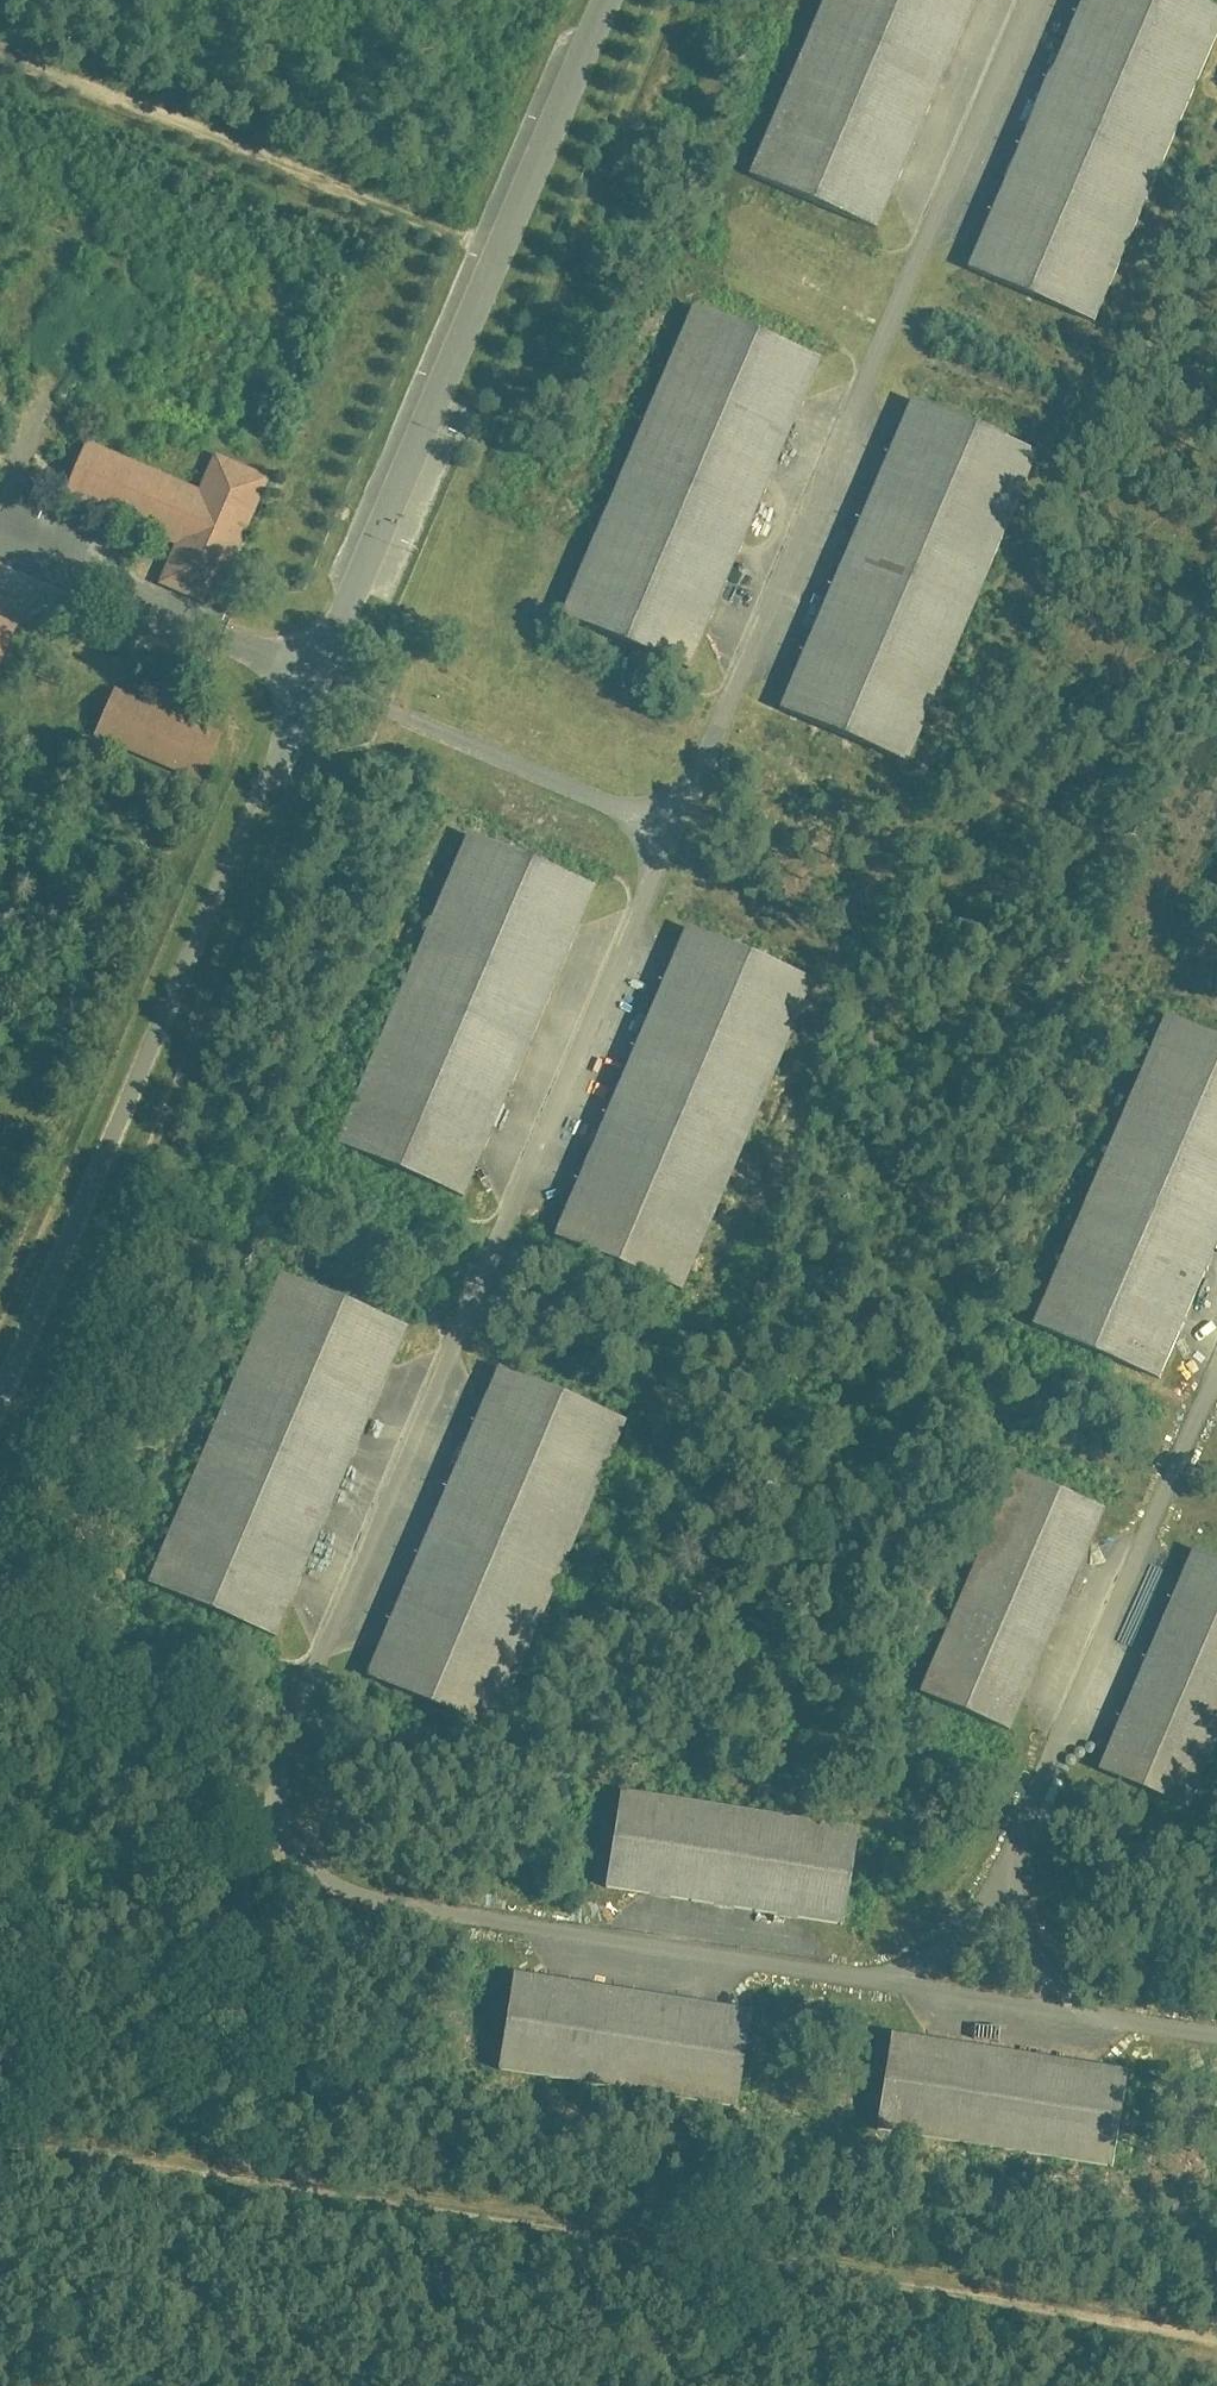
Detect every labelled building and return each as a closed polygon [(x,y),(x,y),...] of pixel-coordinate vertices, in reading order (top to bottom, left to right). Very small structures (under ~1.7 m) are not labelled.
[(878,233),(975,0),(812,0),(739,175),(878,233)] [(1107,322),(1216,50),(1216,16),(1178,0),(1077,0),(969,266),(1107,322)] [(548,624),(685,683),(821,367),(684,309),(548,624)] [(767,724),(909,783),(1041,464),(899,406),(767,724)] [(206,452),(188,493),(86,449),(64,499),(164,542),(146,581),(203,606),(260,476),(206,452)] [(113,682),(88,741),(167,774),(192,716),(113,682)] [(330,1150),(465,1207),(599,891),(464,834),(330,1150)] [(547,1246),(685,1305),(822,988),(684,929),(547,1246)] [(1162,1387),(1216,1259),(1216,1045),(1163,1022),(1029,1329),(1162,1387)] [(133,1598),(274,1658),(415,1329),(274,1269),(133,1598)] [(631,1438),(493,1377),(357,1680),(495,1741),(631,1438)] [(922,1713),(1012,1752),(1110,1520),(1020,1481),(922,1713)] [(1202,1822),(1216,1786),(1216,1558),(1196,1549),(1099,1778),(1202,1822)] [(615,1796),(601,1896),(848,1931),(862,1831),(615,1796)] [(755,2014),(521,1979),(506,2077),(741,2113),(755,2014)] [(1131,2065),(900,2033),(886,2137),(1117,2169),(1131,2065)]
